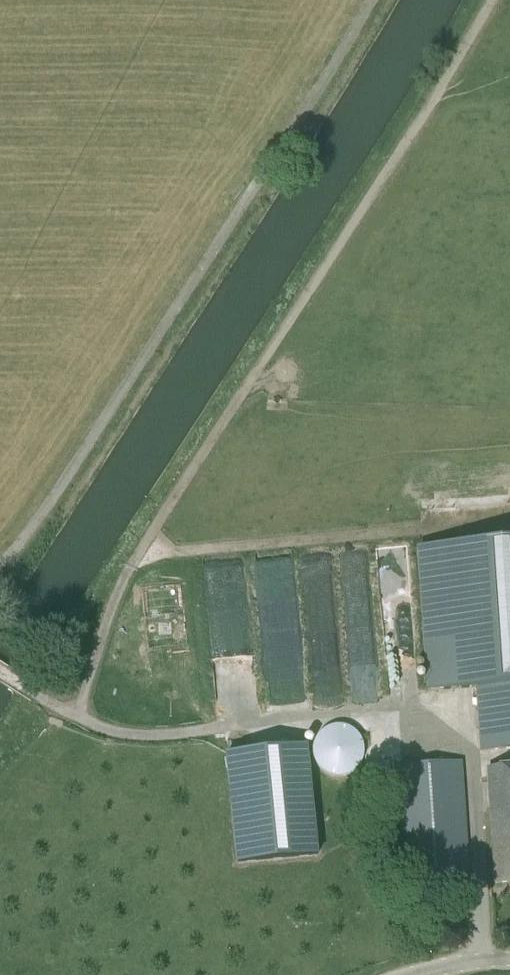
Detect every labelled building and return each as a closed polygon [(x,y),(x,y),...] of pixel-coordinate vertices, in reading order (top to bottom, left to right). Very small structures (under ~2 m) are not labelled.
[(421,548),(431,691),(476,687),(481,751),(509,749),(509,542),(421,548)] [(361,752),(361,747),(361,742),(359,737),(357,733),(354,729),(350,726),(346,724),(341,723),(336,722),(331,723),(326,725),(322,727),(318,730),(315,735),(313,739),(312,744),(312,749),(313,754),(315,758),(318,762),(322,766),(326,768),(330,770),(335,771),(340,771),(345,770),(349,768),(353,765),(357,761),(359,757),(361,752)] [(317,856),(307,747),(227,754),(238,864),(317,856)] [(461,761),(396,766),(404,877),(469,872),(461,761)] [(488,768),(497,883),(509,882),(509,766),(488,768)]
